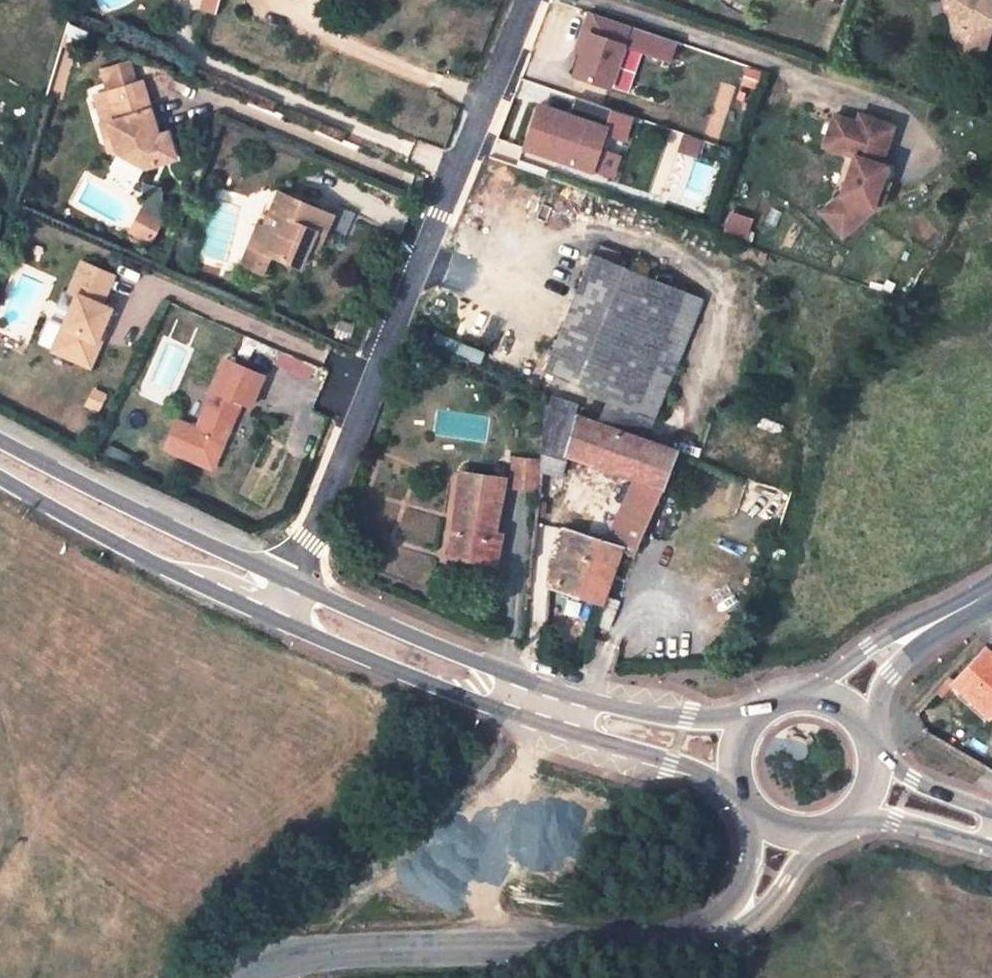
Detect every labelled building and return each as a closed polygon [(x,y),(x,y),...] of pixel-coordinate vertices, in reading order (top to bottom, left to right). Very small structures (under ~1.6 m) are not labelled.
[(221,0),(203,0),(200,9),(218,14),(221,0)] [(950,34),(945,52),(964,57),(966,51),(953,47),(957,33),(949,0),(943,0),(950,34)] [(957,33),(953,47),(966,51),(981,56),(989,30),(988,26),(991,25),(991,6),(991,0),(949,0),(957,33)] [(581,54),(574,76),(609,89),(630,28),(590,14),(583,34),(588,36),(581,54)] [(583,34),(577,53),(581,54),(588,36),(583,34)] [(101,127),(105,142),(112,139),(115,150),(116,155),(144,169),(174,159),(167,135),(158,137),(156,129),(150,131),(148,124),(154,122),(142,84),(109,94),(116,122),(101,127)] [(109,94),(93,98),(101,127),(116,122),(109,94)] [(537,107),(522,150),(591,173),(605,130),(604,129),(611,110),(575,98),(568,118),(537,107)] [(836,114),(824,144),(854,156),(839,195),(819,210),(838,235),(860,219),(866,200),(877,204),(880,203),(884,192),(877,189),(886,167),(880,165),(894,127),(861,114),(858,122),(836,114)] [(680,151),(699,156),(703,140),(685,135),(680,151)] [(108,152),(115,150),(112,139),(105,142),(108,152)] [(279,194),(264,227),(272,231),(263,252),(266,254),(300,267),(308,249),(315,232),(325,235),(333,216),(279,194)] [(337,206),(333,216),(325,235),(340,241),(352,212),(337,206)] [(143,208),(130,233),(152,244),(165,219),(143,208)] [(749,238),(754,219),(730,213),(725,232),(749,238)] [(258,225),(241,265),(258,271),(266,254),(263,252),(272,231),(264,227),(258,225)] [(315,232),(308,249),(318,253),(325,235),(315,232)] [(545,371),(607,396),(635,407),(682,292),(590,255),(545,371)] [(52,354),(82,367),(92,344),(95,345),(100,333),(110,311),(99,307),(112,278),(82,265),(69,296),(77,299),(52,354)] [(607,396),(596,423),(644,441),(702,300),(682,292),(635,407),(607,396)] [(106,336),(100,333),(95,345),(92,344),(82,367),(90,370),(106,336)] [(196,431),(194,436),(223,448),(241,406),(250,410),(264,377),(226,362),(196,431)] [(578,405),(544,394),(541,446),(564,454),(575,416),(578,405)] [(564,454),(567,456),(581,461),(593,422),(575,416),(564,454)] [(581,461),(634,479),(662,488),(664,484),(675,452),(644,441),(596,423),(593,422),(581,461)] [(178,424),(165,452),(213,473),(223,448),(194,436),(196,431),(178,424)] [(564,454),(541,446),(539,460),(538,472),(560,477),(567,456),(564,454)] [(539,460),(514,458),(512,487),(536,489),(538,472),(539,460)] [(462,473),(450,557),(497,564),(501,534),(495,533),(504,480),(462,473)] [(662,488),(634,479),(628,494),(655,506),(662,488)] [(655,506),(628,494),(618,515),(646,527),(655,506)] [(634,555),(646,527),(618,515),(607,543),(621,547),(621,550),(634,555)] [(564,529),(558,554),(565,556),(572,532),(564,529)] [(621,547),(607,543),(572,532),(565,556),(558,554),(555,567),(549,565),(548,587),(602,604),(621,550),(621,547)] [(732,643),(744,647),(747,637),(735,633),(732,643)] [(964,693),(989,715),(991,711),(991,653),(986,647),(953,684),(964,693)] [(942,685),(935,693),(941,699),(948,691),(942,685)] [(984,720),(989,715),(964,693),(959,699),(984,720)]
